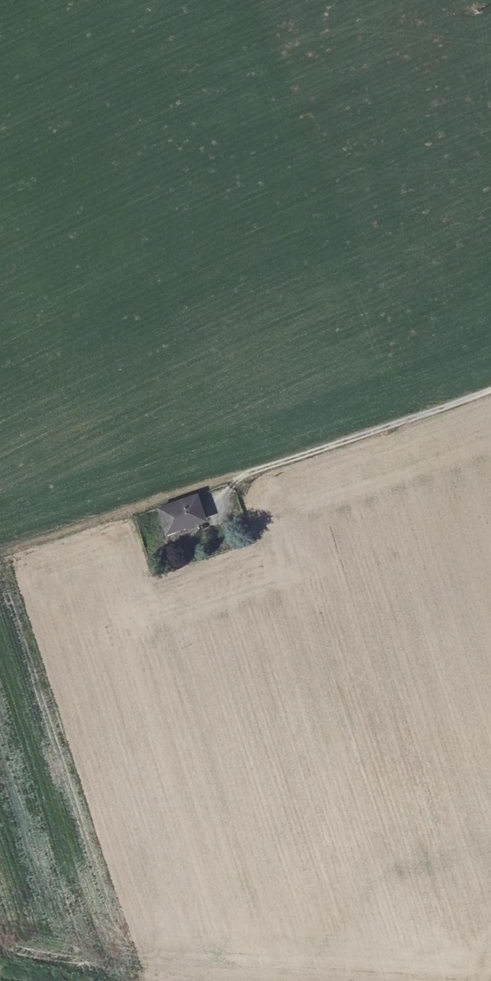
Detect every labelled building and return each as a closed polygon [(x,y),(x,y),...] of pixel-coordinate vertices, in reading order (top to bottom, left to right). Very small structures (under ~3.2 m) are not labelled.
[(196,497),(158,509),(167,534),(204,521),(196,497)]
